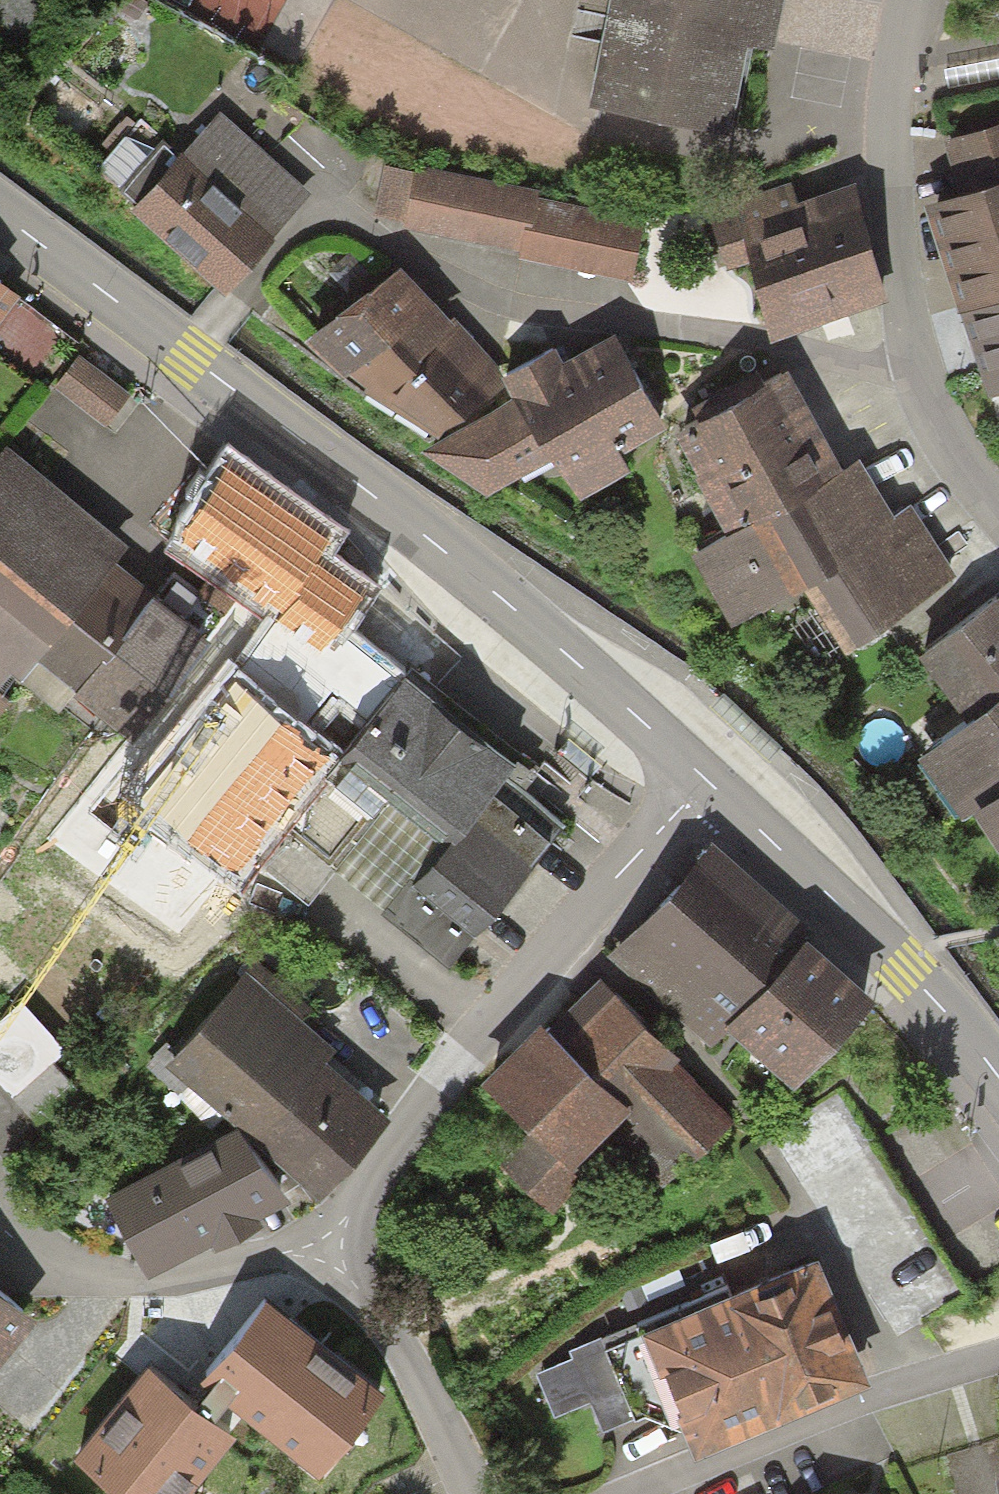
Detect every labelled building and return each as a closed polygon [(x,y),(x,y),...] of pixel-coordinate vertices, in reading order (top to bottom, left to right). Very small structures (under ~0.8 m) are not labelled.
[(595,96),(720,122),(741,26),(766,31),(773,0),(616,0),(595,96)] [(265,156),(223,119),(138,225),(227,302),(311,195),(265,156)] [(419,168),(417,178),(406,226),(516,250),(529,192),(419,168)] [(378,219),(406,226),(417,178),(389,171),(378,219)] [(880,295),(844,172),(706,211),(717,251),(755,240),(779,324),(880,295)] [(991,376),(998,374),(998,173),(934,193),(991,376)] [(516,250),(517,258),(629,281),(642,214),(529,192),(516,250)] [(450,328),(400,266),(305,347),(348,387),(439,448),(514,402),(505,384),(497,371),(455,323),(450,328)] [(22,299),(0,283),(0,328),(22,299)] [(668,434),(615,337),(560,372),(551,355),(505,384),(514,402),(439,448),(422,458),(483,503),(551,463),(581,504),(629,478),(619,458),(668,434)] [(130,395),(79,356),(57,386),(107,425),(130,395)] [(841,468),(785,365),(677,423),(733,526),(841,468)] [(0,457),(0,713),(9,700),(0,692),(11,676),(21,682),(38,660),(78,692),(153,598),(157,593),(119,564),(131,550),(7,447),(0,457)] [(857,459),(841,468),(733,526),(698,545),(730,605),(804,565),(840,631),(949,573),(912,505),(889,517),(857,459)] [(331,530),(232,463),(176,544),(276,612),(269,622),(318,655),(336,630),(364,589),(313,555),(331,530)] [(929,646),(967,705),(922,739),(959,804),(982,790),(998,779),(998,593),(929,646)] [(214,646),(153,598),(78,692),(72,699),(134,748),(214,646)] [(318,655),(269,622),(240,662),(325,729),(339,712),(362,730),(401,682),(336,630),(318,655)] [(516,765),(405,676),(401,682),(362,730),(334,761),(252,858),(311,908),(338,877),(388,918),(504,780),(516,765)] [(252,858),(334,761),(238,685),(141,809),(238,884),(252,858)] [(982,790),(998,819),(998,779),(982,790)] [(388,918),(383,914),(447,972),(563,831),(504,780),(388,918)] [(801,942),(713,863),(617,969),(705,1048),(724,1027),(801,942)] [(869,1002),(801,942),(724,1027),(792,1087),(869,1002)] [(248,973),(167,1065),(321,1200),(390,1120),(327,1064),(338,1052),(248,973)] [(669,1051),(605,989),(562,1034),(551,1025),(495,1083),(569,1154),(626,1095),(669,1051)] [(0,1014),(0,1078),(52,1136),(90,1102),(50,1058),(67,1043),(22,994),(0,1014)] [(239,1128),(107,1202),(150,1280),(177,1265),(212,1246),(217,1253),(263,1227),(259,1221),(283,1207),(239,1128)] [(358,1318),(287,1271),(267,1301),(235,1279),(196,1337),(228,1358),(206,1391),(295,1451),(301,1442),(336,1466),(404,1364),(351,1329),(358,1318)] [(0,1272),(0,1347),(37,1301),(0,1272)] [(850,1379),(808,1272),(643,1336),(645,1342),(685,1444),(850,1379)] [(571,1378),(540,1391),(555,1431),(593,1417),(618,1410),(632,1440),(650,1434),(685,1444),(645,1342),(568,1371),(571,1378)] [(141,1381),(109,1357),(66,1414),(127,1460),(184,1383),(156,1362),(141,1381)]
